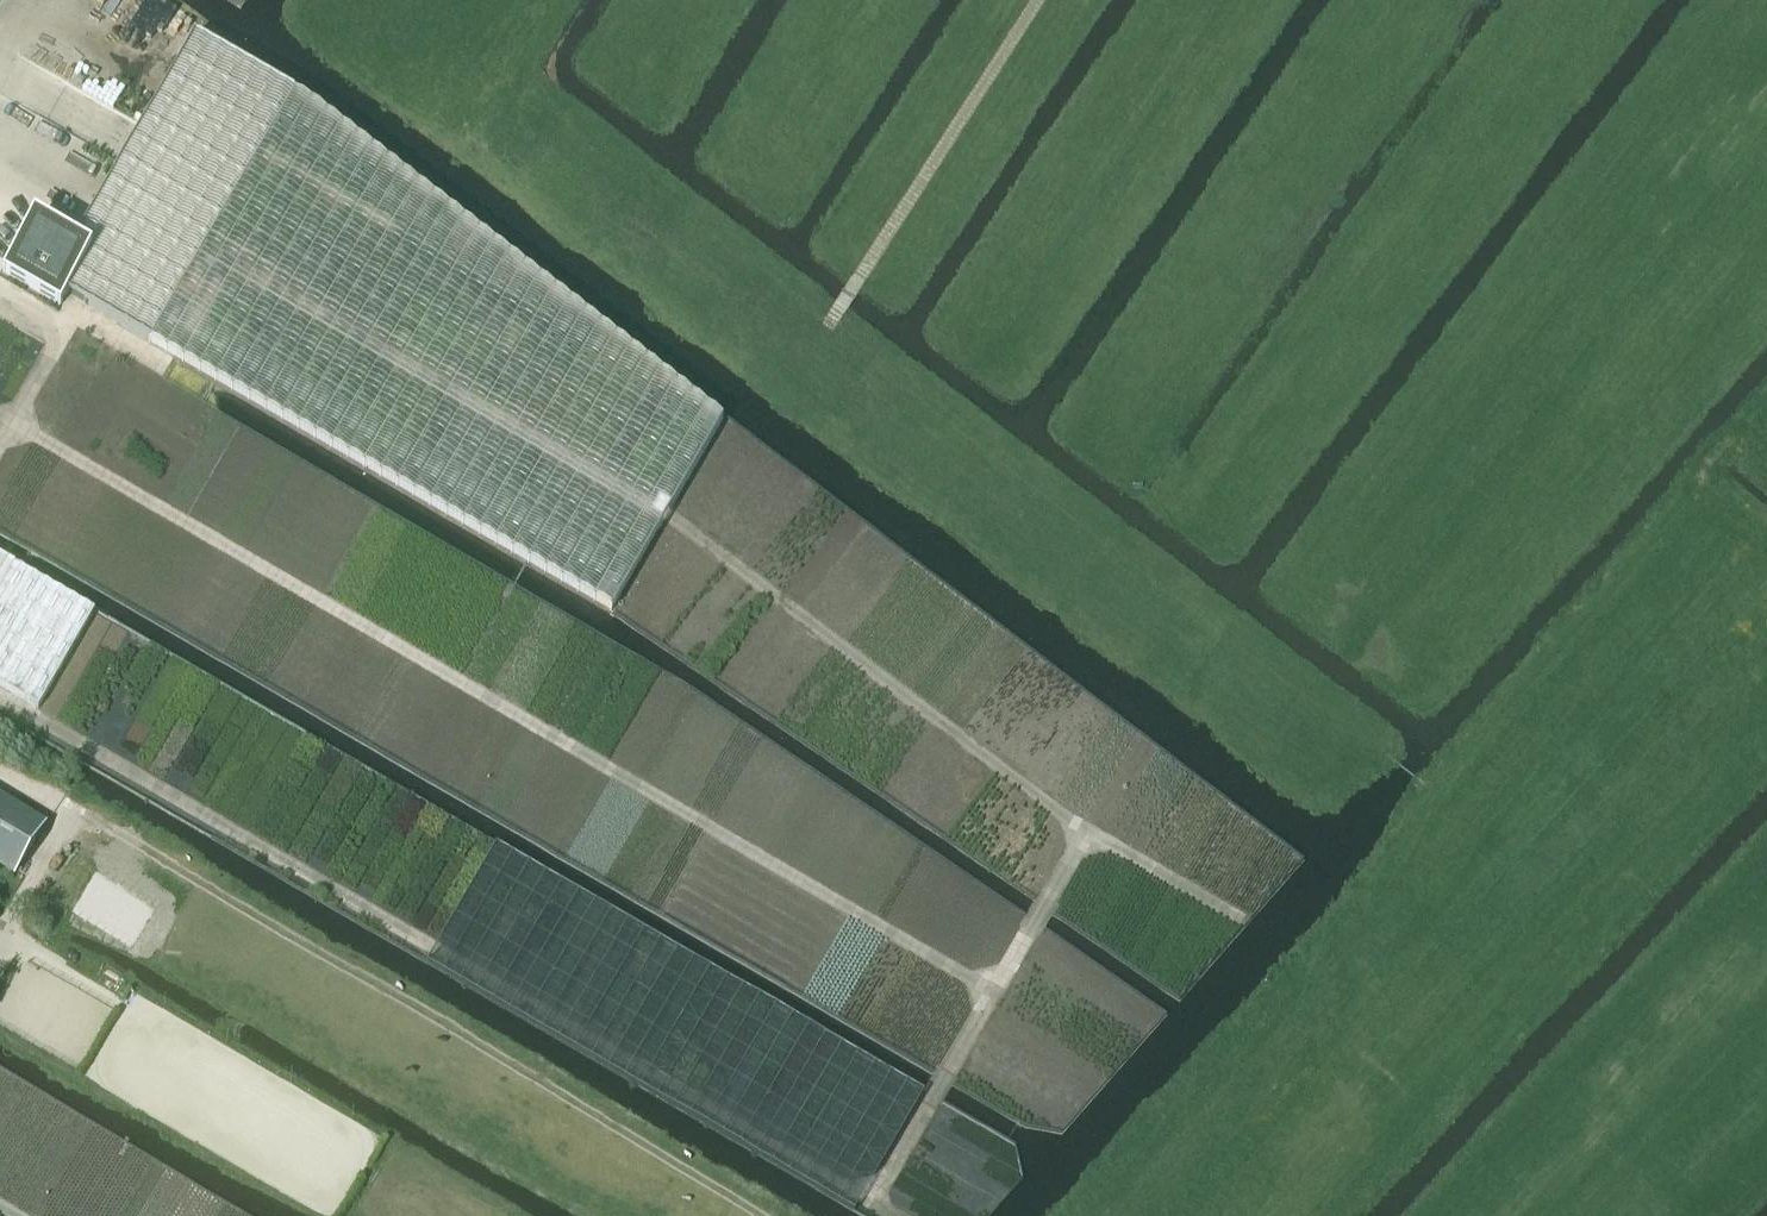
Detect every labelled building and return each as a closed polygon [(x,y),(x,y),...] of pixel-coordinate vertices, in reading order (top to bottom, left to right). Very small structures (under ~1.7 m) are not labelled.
[(7,263),(2,272),(60,306),(67,294),(71,296),(118,323),(149,341),(294,93),(194,36),(141,128),(119,165),(89,217),(74,242),(70,239),(69,239),(67,244),(35,225),(12,266),(7,263)] [(321,109),(294,93),(149,341),(612,610),(722,420),(321,109)] [(93,613),(94,613),(0,558),(0,688),(38,709),(93,613)] [(15,872),(42,828),(0,803),(0,864),(15,872)]
